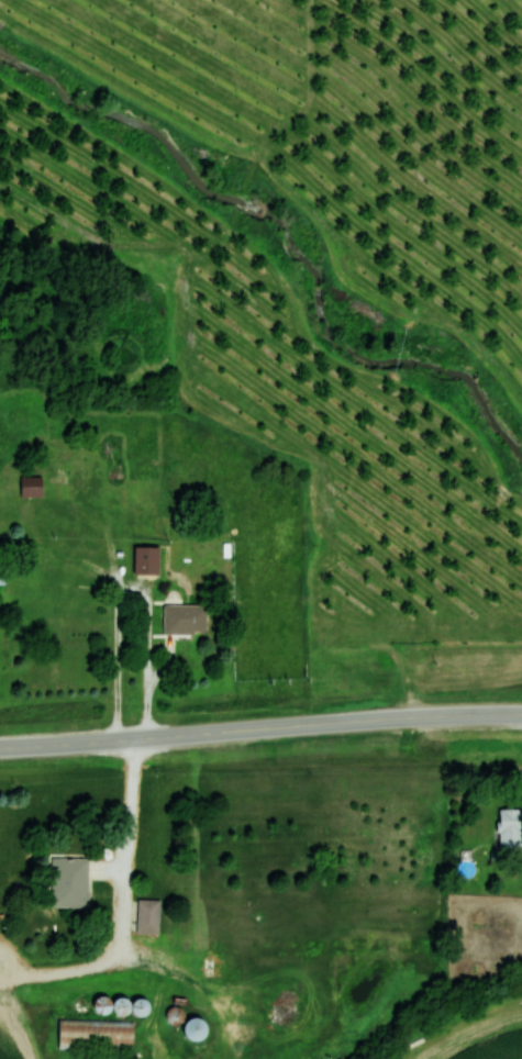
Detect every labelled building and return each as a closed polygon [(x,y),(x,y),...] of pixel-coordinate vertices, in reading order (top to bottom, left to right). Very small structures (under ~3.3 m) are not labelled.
[(42,476),(19,476),(19,497),(42,497),(42,476)] [(158,546),(134,546),(134,575),(158,575),(158,546)] [(206,605),(163,605),(163,634),(206,634),(206,605)] [(521,809),(498,809),(498,849),(521,849),(521,809)] [(51,858),(51,907),(89,907),(89,858),(51,858)] [(159,932),(159,899),(137,899),(137,932),(159,932)] [(112,1008),(120,1017),(130,1008),(138,1017),(149,1007),(140,996),(130,1005),(121,995),(110,1004),(103,995),(92,1005),(102,1016),(112,1008)] [(78,999),(76,1011),(88,1012),(90,1001),(78,999)] [(198,1016),(180,1028),(190,1042),(207,1030),(198,1016)] [(132,1022),(58,1020),(57,1048),(132,1050),(132,1022)]
